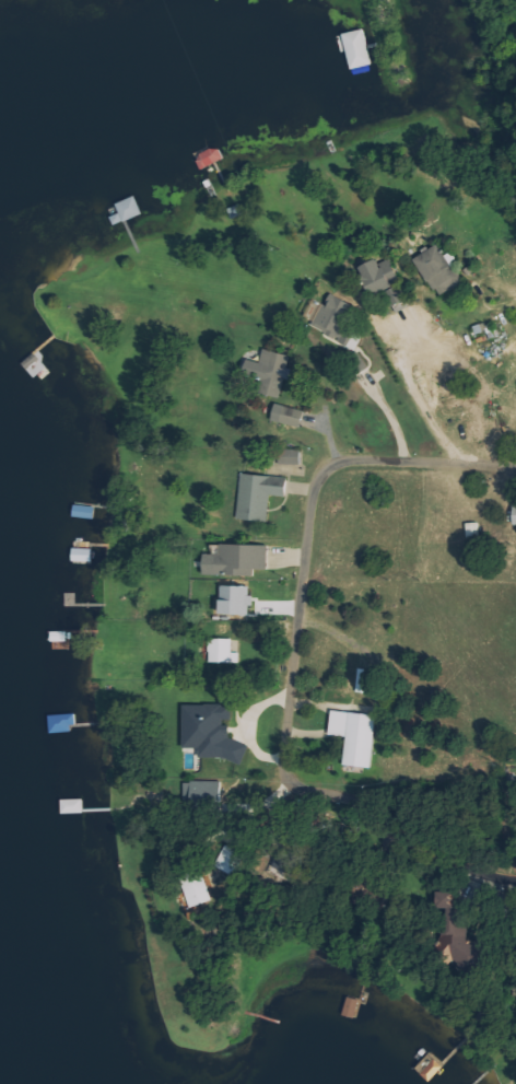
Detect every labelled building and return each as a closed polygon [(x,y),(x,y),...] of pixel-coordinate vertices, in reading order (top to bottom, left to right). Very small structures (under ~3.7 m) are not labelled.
[(375,64),(366,29),(345,35),(354,70),(375,64)] [(227,160),(223,147),(197,155),(202,169),(227,160)] [(417,258),(440,297),(464,282),(441,244),(417,258)] [(363,266),(377,296),(376,296),(384,313),(410,300),(402,284),(404,283),(394,261),(384,265),(380,258),(363,266)] [(356,304),(333,293),(326,307),(317,303),(309,321),(341,336),(356,304)] [(251,359),(248,375),(268,379),(265,393),(285,398),(293,354),(266,349),(263,361),(251,359)] [(303,427),(307,410),(278,403),(274,419),(303,427)] [(282,464),(304,463),(303,449),(282,449),(282,464)] [(241,518),(271,520),(272,495),(290,496),(291,476),(243,473),(241,518)] [(256,575),(256,568),(270,569),(270,544),(223,543),(223,554),(207,554),(207,574),(256,575)] [(358,692),(370,693),(372,669),(360,668),(358,692)] [(187,703),(186,748),(202,748),(202,758),(247,759),(248,742),(232,742),(233,722),(234,722),(234,704),(187,703)] [(332,735),(348,736),(347,765),(374,767),(377,713),(333,711),(332,735)] [(76,714),(51,715),(52,733),(76,731),(76,714)] [(463,891),(441,891),(440,908),(444,908),(444,952),(453,952),(453,964),(479,964),(479,938),(472,938),(472,925),(463,925),(463,891)]
